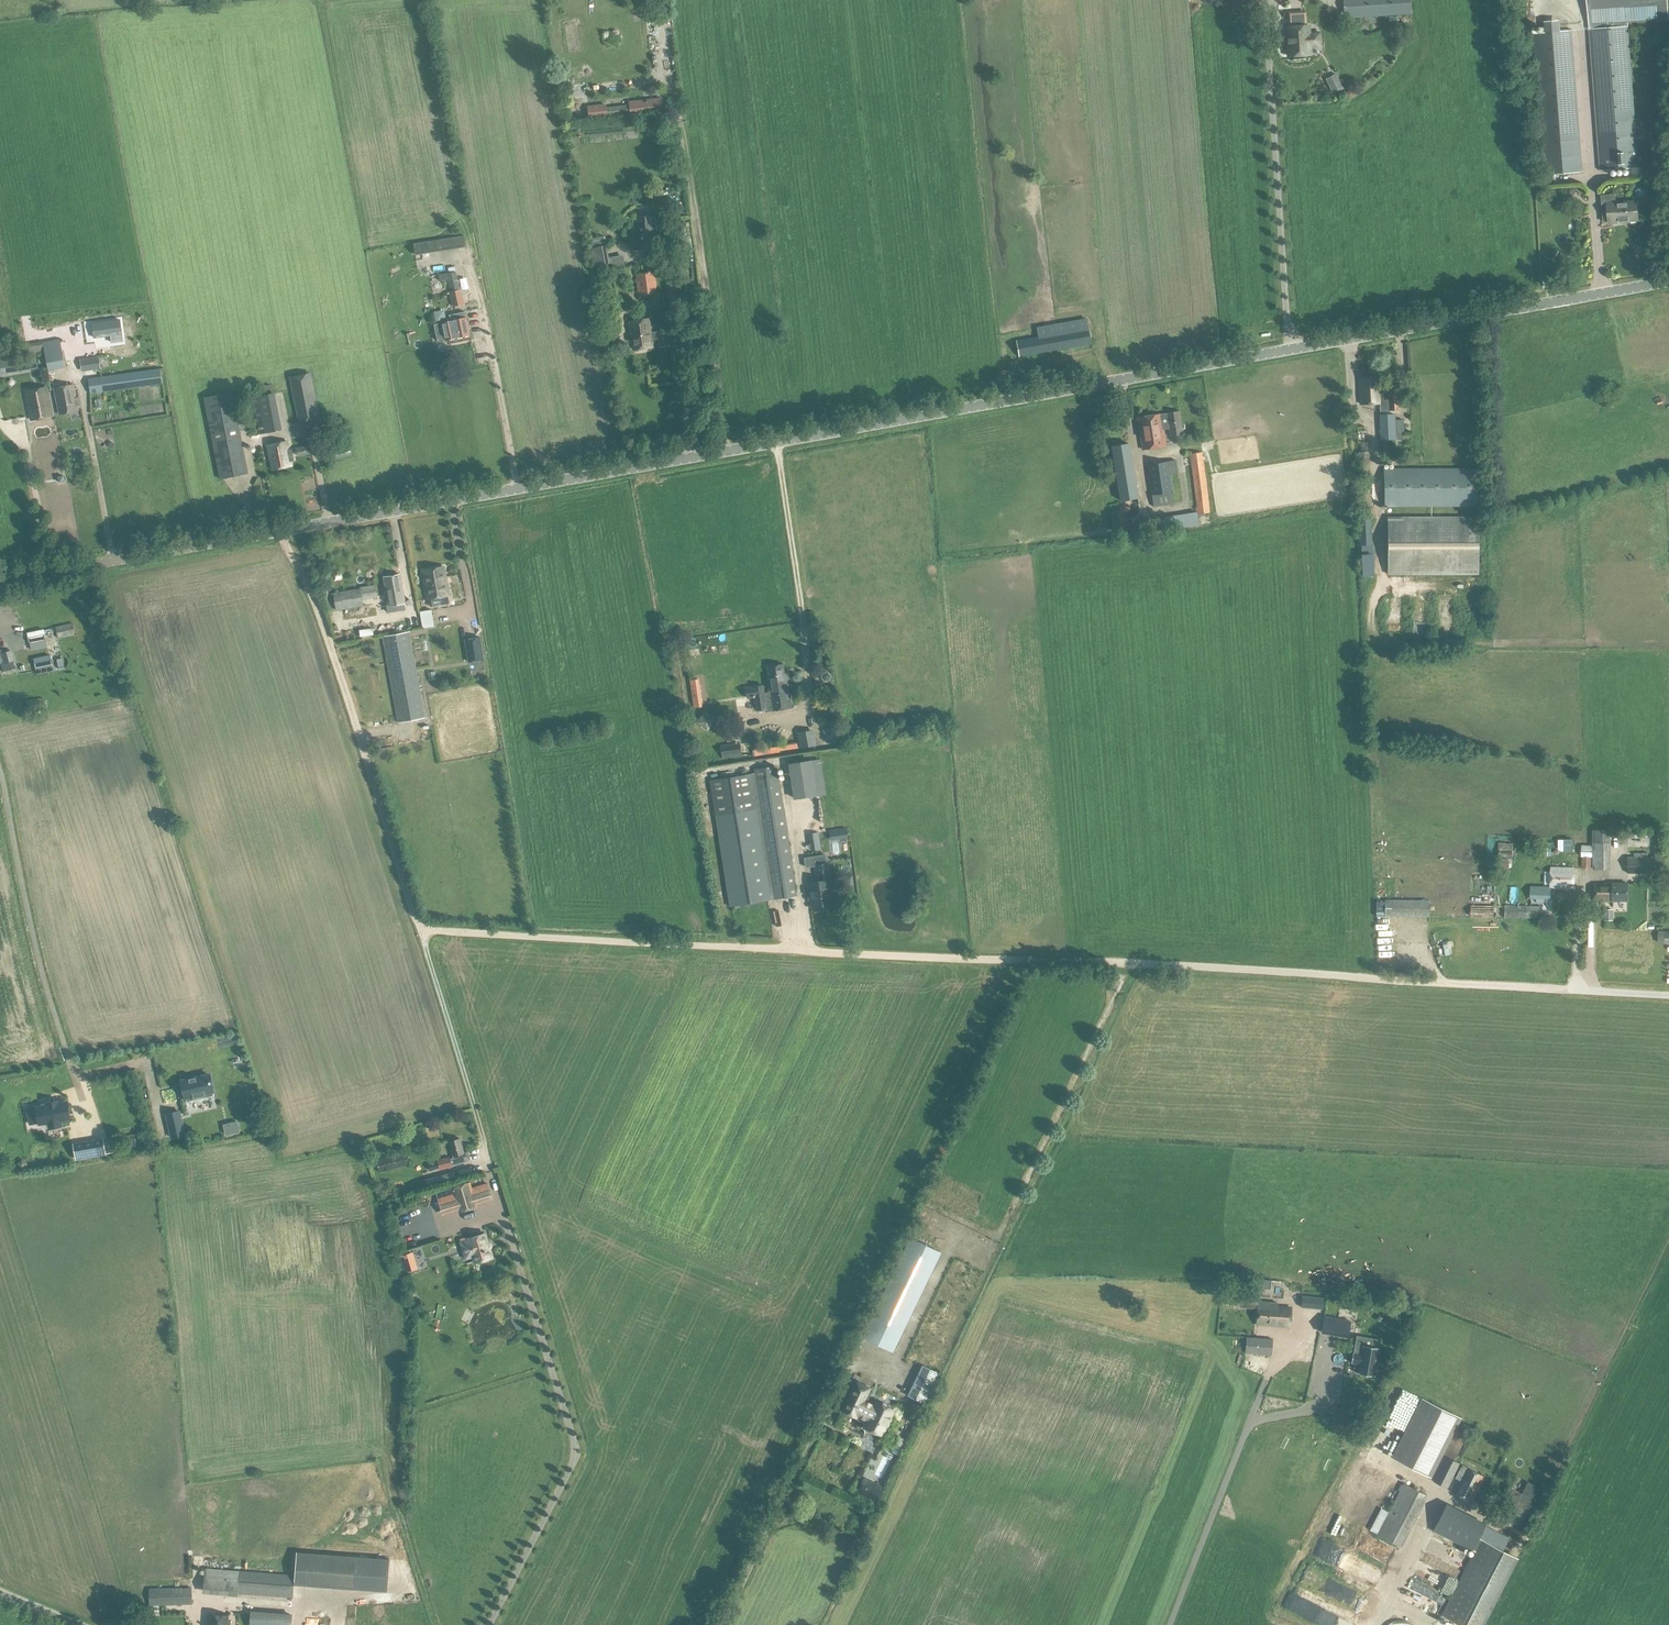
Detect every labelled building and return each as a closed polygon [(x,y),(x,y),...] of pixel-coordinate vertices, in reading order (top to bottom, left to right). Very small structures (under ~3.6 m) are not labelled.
[(1339,16),(1406,13),(1405,1),(1404,1),(1404,0),(1338,0),(1339,16)] [(1589,29),(1629,26),(1629,22),(1668,20),(1668,0),(1587,0),(1589,29)] [(1287,27),(1289,56),(1311,55),(1310,47),(1321,46),(1320,32),(1310,33),(1309,25),(1287,27)] [(1632,63),(1629,26),(1589,29),(1600,170),(1640,166),(1632,63)] [(1584,172),(1578,93),(1573,30),(1533,33),(1544,175),(1584,172)] [(1652,68),(1652,76),(1664,75),(1664,67),(1652,68)] [(1337,74),(1327,79),(1334,93),(1344,88),(1337,74)] [(562,97),(575,96),(574,87),(562,87),(562,97)] [(683,108),(679,93),(662,97),(665,108),(670,107),(672,111),(683,108)] [(607,117),(607,116),(631,113),(631,116),(663,113),(662,99),(629,103),(630,106),(606,109),(606,106),(588,108),(589,119),(607,117)] [(654,168),(661,169),(662,161),(655,160),(654,168)] [(1638,220),(1637,201),(1603,203),(1604,222),(1609,222),(1610,224),(1627,222),(1627,221),(1638,220)] [(654,215),(636,216),(638,243),(656,243),(654,215)] [(606,246),(593,248),(596,265),(609,263),(606,246)] [(452,270),(449,271),(444,250),(433,252),(437,266),(422,269),(425,282),(430,281),(433,290),(456,284),(452,270)] [(618,253),(609,254),(610,266),(619,266),(618,253)] [(657,294),(655,273),(638,274),(640,295),(657,294)] [(450,292),(453,306),(464,304),(461,289),(450,292)] [(614,293),(602,295),(604,307),(616,305),(614,293)] [(458,313),(460,319),(453,321),(457,338),(470,335),(465,311),(458,313)] [(94,333),(111,330),(112,337),(123,335),(122,329),(119,314),(92,319),(94,333)] [(659,331),(651,332),(649,318),(629,320),(633,348),(653,345),(652,340),(659,339),(660,346),(669,345),(667,332),(659,333),(659,331)] [(1088,328),(1086,318),(1042,326),(1044,335),(1016,340),(1019,357),(1092,344),(1089,328),(1088,328)] [(457,338),(453,321),(434,325),(438,342),(457,338)] [(60,339),(51,340),(57,369),(66,367),(60,339)] [(83,353),(90,352),(89,342),(82,342),(83,353)] [(0,358),(0,374),(27,370),(25,358),(17,359),(16,356),(0,358)] [(81,360),(83,371),(101,368),(99,357),(81,360)] [(90,394),(109,392),(131,389),(131,388),(163,384),(161,368),(88,378),(90,394)] [(290,376),(299,425),(320,421),(311,372),(290,376)] [(1381,403),(1381,384),(1380,377),(1360,378),(1361,404),(1380,403),(1381,403)] [(79,411),(74,384),(54,388),(59,414),(79,411)] [(1398,384),(1381,384),(1381,403),(1380,403),(1380,411),(1399,410),(1398,384)] [(26,391),(31,420),(53,416),(48,387),(26,391)] [(203,397),(220,479),(249,474),(233,392),(203,397)] [(257,393),(258,431),(275,430),(274,392),(257,393)] [(1166,413),(1169,429),(1170,437),(1183,435),(1180,411),(1166,413)] [(1166,413),(1161,414),(1140,417),(1144,449),(1165,446),(1163,430),(1169,429),(1166,413)] [(1395,414),(1388,414),(1379,414),(1380,440),(1396,440),(1396,434),(1395,419),(1395,414)] [(4,417),(6,425),(17,423),(15,415),(4,417)] [(1395,419),(1396,434),(1404,434),(1404,419),(1395,419)] [(292,465),(287,442),(270,446),(275,469),(292,465)] [(1108,444),(1114,500),(1132,497),(1126,442),(1108,444)] [(298,456),(310,454),(309,446),(296,448),(298,456)] [(336,459),(351,456),(349,446),(334,449),(336,459)] [(1198,512),(1198,514),(1210,513),(1203,452),(1190,453),(1197,513),(1198,512)] [(1175,504),(1171,474),(1178,473),(1176,460),(1148,464),(1154,507),(1175,504)] [(1380,503),(1469,503),(1468,468),(1380,468),(1380,503)] [(1195,511),(1173,515),(1174,526),(1197,522),(1195,511)] [(1471,573),(1471,541),(1380,542),(1381,574),(1471,573)] [(1355,573),(1367,573),(1366,552),(1354,553),(1355,573)] [(444,567),(422,571),(427,599),(449,595),(444,567)] [(389,606),(405,603),(400,574),(384,577),(389,606)] [(376,585),(363,587),(360,587),(361,588),(363,600),(378,598),(376,585)] [(363,600),(361,588),(329,594),(332,612),(364,606),(363,600)] [(413,615),(401,619),(404,628),(416,625),(413,615)] [(50,627),(52,635),(57,634),(58,638),(75,635),(73,623),(50,627)] [(350,630),(351,639),(371,635),(369,627),(350,630)] [(28,632),(30,644),(48,640),(45,628),(28,632)] [(426,718),(411,632),(385,636),(400,723),(426,718)] [(480,638),(465,640),(469,661),(484,660),(480,638)] [(14,660),(11,650),(0,653),(0,661),(1,664),(3,673),(16,669),(14,660)] [(33,657),(35,669),(52,665),(50,653),(33,657)] [(784,673),(783,664),(768,667),(771,691),(774,710),(792,708),(787,673),(784,673)] [(825,682),(830,681),(832,676),(828,672),(823,673),(821,677),(825,682)] [(0,700),(10,698),(6,679),(0,680),(0,700)] [(698,679),(690,681),(694,707),(702,706),(698,679)] [(765,692),(763,685),(745,688),(747,699),(755,698),(757,711),(765,709),(765,713),(774,711),(773,710),(774,710),(771,691),(765,692)] [(44,698),(26,700),(28,712),(46,710),(44,698)] [(715,720),(705,712),(697,722),(707,730),(715,720)] [(823,747),(820,726),(776,731),(779,753),(823,747)] [(827,735),(828,742),(840,740),(839,733),(827,735)] [(742,756),(740,744),(721,747),(722,760),(742,756)] [(819,758),(789,763),(788,764),(794,800),(825,794),(819,758)] [(726,903),(794,894),(777,765),(761,767),(762,777),(753,778),(757,807),(732,810),(736,846),(733,846),(729,811),(715,813),(726,903)] [(744,776),(722,776),(722,783),(744,784),(744,776)] [(1513,857),(1513,843),(1499,843),(1498,857),(1513,857)] [(1666,844),(1655,845),(1655,857),(1666,857),(1666,844)] [(814,864),(828,863),(827,854),(806,858),(808,866),(814,865),(814,864)] [(1582,857),(1582,868),(1591,869),(1592,857),(1582,857)] [(1644,857),(1636,857),(1627,857),(1627,873),(1666,873),(1666,857),(1655,857),(1644,857)] [(814,864),(814,865),(817,881),(809,882),(812,907),(830,905),(828,896),(832,895),(829,880),(832,880),(829,862),(828,863),(814,864)] [(1551,887),(1551,894),(1555,894),(1555,888),(1574,888),(1575,868),(1551,868),(1551,887)] [(1595,901),(1628,901),(1628,883),(1595,883),(1595,901)] [(1551,894),(1551,887),(1531,887),(1531,899),(1537,899),(1537,902),(1544,902),(1544,899),(1551,899),(1551,894)] [(1385,902),(1385,912),(1385,916),(1429,917),(1429,900),(1385,899),(1385,901),(1385,902)] [(1376,901),(1376,917),(1385,917),(1385,916),(1385,912),(1385,902),(1385,901),(1376,901)] [(1472,905),(1472,917),(1493,918),(1494,906),(1472,905)] [(1505,918),(1542,918),(1543,906),(1505,905),(1505,918)] [(210,1074),(182,1081),(187,1102),(214,1096),(210,1074)] [(240,1101),(237,1087),(230,1089),(229,1085),(225,1087),(229,1104),(240,1101)] [(37,1109),(28,1111),(31,1123),(39,1122),(40,1124),(49,1122),(49,1125),(61,1123),(61,1120),(68,1119),(65,1102),(59,1103),(47,1105),(37,1107),(37,1109)] [(180,1111),(167,1114),(169,1125),(182,1123),(180,1111)] [(216,1115),(224,1123),(228,1119),(220,1112),(216,1115)] [(128,1120),(109,1123),(110,1131),(129,1128),(128,1120)] [(86,1127),(62,1128),(63,1140),(87,1139),(86,1127)] [(21,1137),(22,1142),(38,1140),(37,1134),(21,1137)] [(452,1156),(453,1158),(450,1159),(450,1157),(437,1161),(440,1169),(452,1166),(452,1165),(455,1165),(467,1162),(466,1158),(470,1157),(469,1152),(464,1153),(460,1138),(450,1141),(453,1155),(452,1156)] [(114,1152),(112,1141),(104,1143),(106,1153),(113,1152),(114,1152)] [(90,1157),(88,1143),(74,1146),(77,1159),(90,1157)] [(8,1170),(8,1154),(0,1154),(0,1170),(8,1170)] [(430,1171),(438,1168),(436,1161),(428,1163),(430,1171)] [(471,1167),(458,1170),(461,1178),(474,1174),(471,1167)] [(454,1171),(431,1178),(433,1186),(456,1179),(454,1171)] [(478,1205),(472,1186),(471,1182),(452,1188),(460,1211),(478,1205)] [(432,1215),(452,1209),(446,1189),(429,1195),(431,1204),(429,1205),(432,1215)] [(488,1261),(488,1260),(489,1259),(493,1257),(486,1233),(468,1239),(469,1240),(464,1241),(465,1244),(462,1245),(466,1259),(474,1256),(475,1262),(479,1261),(481,1263),(488,1261)] [(863,1335),(893,1349),(941,1250),(911,1236),(863,1335)] [(462,1238),(453,1241),(455,1247),(464,1244),(462,1238)] [(1237,1297),(1237,1306),(1256,1308),(1256,1305),(1259,1305),(1259,1301),(1256,1301),(1257,1299),(1252,1298),(1252,1295),(1243,1295),(1243,1298),(1237,1297)] [(1303,1296),(1301,1307),(1323,1309),(1324,1298),(1303,1296)] [(1258,1312),(1257,1324),(1290,1327),(1291,1307),(1278,1306),(1278,1303),(1259,1301),(1259,1305),(1258,1308),(1258,1312)] [(1338,1319),(1335,1333),(1349,1336),(1351,1321),(1338,1319)] [(1317,1333),(1315,1347),(1328,1349),(1330,1335),(1317,1333)] [(1246,1337),(1245,1353),(1272,1355),(1273,1339),(1246,1337)] [(1353,1353),(1352,1363),(1360,1364),(1358,1373),(1375,1376),(1380,1348),(1381,1340),(1365,1337),(1363,1345),(1362,1354),(1354,1353),(1353,1353)] [(1327,1361),(1337,1363),(1340,1343),(1330,1342),(1327,1361)] [(1314,1351),(1312,1366),(1324,1368),(1326,1353),(1314,1351)] [(908,1395),(924,1403),(938,1371),(923,1364),(908,1395)] [(1299,1388),(1315,1392),(1317,1381),(1301,1377),(1299,1388)] [(883,1436),(896,1410),(876,1400),(874,1405),(865,1400),(871,1388),(857,1381),(842,1410),(866,1421),(863,1427),(883,1436)] [(1422,1398),(1415,1411),(1392,1457),(1431,1477),(1461,1418),(1422,1398)] [(1433,1481),(1447,1488),(1460,1463),(1446,1456),(1433,1481)] [(1485,1477),(1462,1465),(1455,1478),(1458,1480),(1452,1492),(1472,1502),(1485,1477)] [(864,1477),(856,1493),(877,1503),(885,1487),(864,1477)] [(1377,1535),(1401,1547),(1428,1495),(1404,1483),(1377,1535)] [(1472,1551),(1473,1551),(1487,1523),(1447,1502),(1432,1531),(1472,1551)] [(240,1570),(238,1594),(293,1598),(295,1575),(240,1570)] [(1407,1598),(1422,1608),(1428,1599),(1404,1583),(1397,1593),(1406,1599),(1407,1598)] [(192,1588),(162,1588),(150,1589),(150,1606),(192,1604),(192,1588)] [(250,1624),(292,1624),(293,1615),(251,1612),(250,1624)] [(228,1616),(211,1614),(210,1624),(227,1624),(228,1616)]
